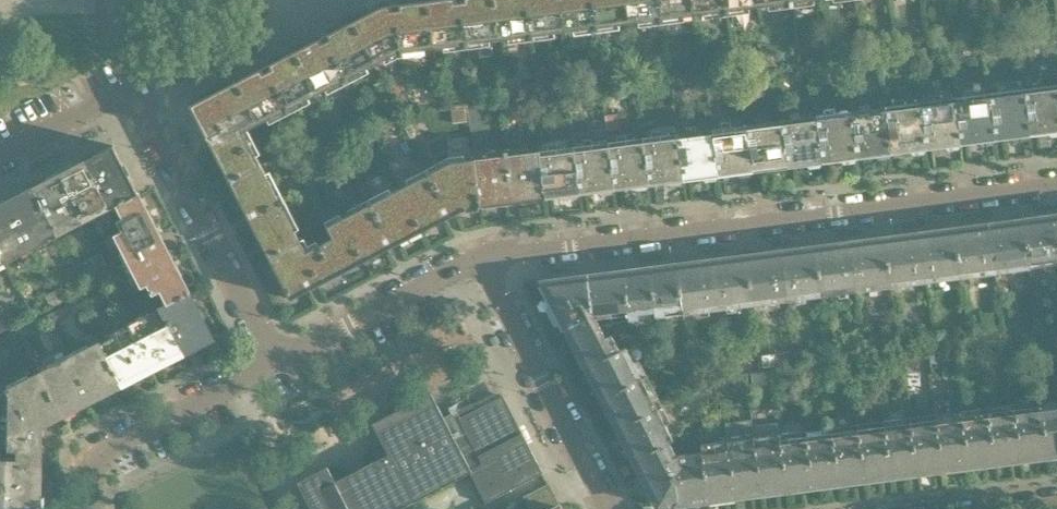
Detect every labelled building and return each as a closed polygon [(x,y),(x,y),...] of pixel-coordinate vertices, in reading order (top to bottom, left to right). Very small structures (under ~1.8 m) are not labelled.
[(397,4),(403,52),(435,48),(429,0),(428,0),(397,4)] [(435,48),(468,43),(462,0),(429,0),(435,48)] [(468,43),(499,39),(494,0),(462,0),(468,43)] [(499,39),(533,35),(528,0),(494,0),(499,39)] [(533,35),(565,31),(561,0),(528,0),(533,35)] [(565,31),(598,27),(595,0),(561,0),(565,31)] [(598,27),(630,22),(627,0),(595,0),(598,27)] [(630,22),(662,18),(660,0),(627,0),(630,22)] [(662,18),(694,14),(692,0),(660,0),(662,18)] [(694,14),(726,10),(725,0),(692,0),(694,14)] [(726,10),(759,6),(758,0),(725,0),(726,10)] [(382,5),(351,21),(374,66),(399,52),(403,52),(397,4),(386,5),(382,5)] [(351,21),(322,36),(345,81),(374,66),(351,21)] [(999,48),(1018,45),(1017,35),(998,38),(999,48)] [(322,36),(293,51),(316,95),(345,81),(322,36)] [(293,51),(264,67),(286,111),(316,95),(293,51)] [(848,70),(880,67),(878,54),(846,58),(848,70)] [(264,67),(235,81),(248,105),(259,125),(286,111),(264,67)] [(683,80),(672,81),(674,97),(685,96),(683,80)] [(235,81),(191,104),(211,142),(239,128),(231,113),(248,105),(235,81)] [(1022,88),(1028,136),(1049,133),(1051,135),(1056,134),(1056,88),(1056,84),(1022,88)] [(1022,88),(987,93),(993,140),(1014,137),(1016,140),(1026,138),(1028,136),(1022,88)] [(987,93),(953,97),(959,145),(980,142),(982,144),(992,143),(993,140),(987,93)] [(953,97),(918,102),(924,149),(945,146),(948,149),(957,147),(959,145),(953,97)] [(722,116),(720,100),(709,102),(711,117),(722,116)] [(918,102),(884,106),(890,154),(911,151),(913,153),(923,152),(924,149),(918,102)] [(239,128),(211,142),(230,181),(260,166),(243,133),(259,125),(248,105),(231,113),(239,128)] [(884,106),(849,111),(855,158),(876,155),(878,158),(888,156),(890,154),(884,106)] [(465,108),(451,109),(453,124),(467,122),(465,108)] [(849,111),(815,115),(821,163),(842,160),(844,162),(854,161),(855,158),(849,111)] [(815,115),(780,119),(786,167),(807,165),(809,167),(819,166),(821,163),(815,115)] [(780,119),(745,124),(751,172),(772,169),(775,171),(785,170),(786,167),(780,119)] [(745,124),(711,128),(717,176),(738,173),(740,176),(750,174),(751,172),(745,124)] [(711,128),(676,133),(682,181),(703,178),(705,180),(715,179),(717,176),(711,128)] [(382,130),(374,135),(378,143),(386,138),(382,130)] [(676,133),(641,137),(648,185),(669,182),(671,185),(681,183),(682,181),(676,133)] [(641,137),(607,142),(613,189),(634,187),(636,189),(646,188),(648,185),(641,137)] [(607,142),(571,146),(577,194),(599,191),(601,194),(611,192),(613,189),(607,142)] [(138,194),(113,145),(84,160),(109,209),(116,205),(138,194)] [(571,146),(537,151),(543,198),(565,195),(567,198),(576,197),(577,194),(571,146)] [(537,151),(505,155),(511,202),(543,198),(537,151)] [(505,155),(473,159),(479,207),(511,202),(505,155)] [(453,162),(424,176),(446,218),(465,208),(467,211),(478,209),(479,207),(473,159),(453,162)] [(84,160),(58,173),(83,222),(109,209),(84,160)] [(260,166),(230,181),(250,219),(279,205),(260,166)] [(58,173),(31,187),(57,236),(83,222),(58,173)] [(424,176),(395,192),(416,233),(446,218),(424,176)] [(31,187),(6,200),(31,248),(57,236),(31,187)] [(395,192),(366,206),(388,248),(416,233),(395,192)] [(163,243),(138,194),(116,205),(122,218),(116,222),(122,232),(113,237),(126,262),(163,243)] [(0,203),(0,255),(4,262),(31,248),(6,200),(0,203)] [(279,205),(250,219),(269,256),(298,241),(279,205)] [(366,206),(337,221),(359,263),(388,248),(366,206)] [(1021,220),(1028,267),(1056,263),(1056,249),(1052,216),(1021,220)] [(1021,220),(985,225),(991,272),(1028,267),(1021,220)] [(332,240),(315,249),(321,259),(302,269),(312,287),(359,263),(337,221),(325,227),(332,240)] [(985,225),(951,229),(957,276),(991,272),(985,225)] [(951,229),(916,233),(923,280),(929,280),(957,276),(951,229)] [(916,233),(881,238),(888,285),(916,281),(923,280),(916,233)] [(881,238),(848,242),(854,289),(888,285),(881,238)] [(298,241),(269,256),(291,298),(312,287),(302,269),(321,259),(315,249),(305,254),(298,241)] [(848,242),(814,247),(820,294),(854,289),(848,242)] [(189,291),(163,243),(126,262),(140,288),(146,285),(151,294),(159,290),(166,303),(189,291)] [(814,247),(779,251),(785,298),(820,294),(814,247)] [(779,251),(744,256),(750,303),(785,298),(779,251)] [(101,253),(91,258),(97,271),(107,267),(101,253)] [(744,256),(709,260),(716,307),(750,303),(744,256)] [(709,260),(674,265),(681,312),(716,307),(709,260)] [(674,265),(649,268),(655,315),(681,312),(674,265)] [(623,271),(628,313),(629,319),(655,315),(649,268),(623,271)] [(623,271),(587,276),(592,316),(596,317),(628,313),(623,271)] [(542,282),(567,329),(592,316),(587,276),(542,282)] [(61,287),(53,291),(60,303),(67,299),(61,287)] [(45,295),(51,307),(60,303),(53,291),(45,295)] [(213,338),(189,291),(166,303),(158,307),(161,311),(183,354),(213,338)] [(70,312),(66,304),(61,307),(66,315),(70,312)] [(61,307),(57,309),(61,317),(66,315),(61,307)] [(57,309),(52,312),(56,320),(61,317),(57,309)] [(1035,310),(1033,320),(1044,322),(1046,313),(1035,310)] [(145,319),(143,315),(128,323),(152,369),(183,354),(161,311),(145,319)] [(52,312),(47,314),(51,322),(56,320),(52,312)] [(8,314),(1,318),(7,329),(14,326),(8,314)] [(592,316),(567,329),(586,367),(620,350),(611,332),(604,335),(595,318),(596,317),(592,316)] [(37,320),(32,322),(36,330),(41,328),(37,320)] [(36,330),(32,322),(27,325),(31,333),(36,330)] [(152,369),(128,323),(112,331),(114,335),(99,342),(121,385),(152,369)] [(27,325),(22,327),(26,335),(31,333),(27,325)] [(22,327),(17,330),(21,338),(26,335),(22,327)] [(1000,327),(981,329),(983,343),(1001,341),(1000,327)] [(17,330),(12,332),(16,340),(21,338),(17,330)] [(12,332),(7,335),(11,343),(16,340),(12,332)] [(7,335),(2,337),(7,345),(11,343),(7,335)] [(1036,341),(1034,351),(1042,354),(1045,343),(1036,341)] [(99,342),(69,358),(91,401),(121,385),(99,342)] [(620,350),(586,367),(601,397),(640,377),(625,347),(620,350)] [(903,366),(921,364),(919,351),(902,352),(903,366)] [(677,354),(669,356),(672,366),(680,364),(677,354)] [(775,354),(762,355),(763,367),(776,366),(775,354)] [(91,401),(69,358),(39,373),(61,416),(91,401)] [(768,371),(754,372),(756,390),(770,388),(768,371)] [(61,416),(39,373),(10,389),(14,396),(26,420),(26,426),(41,426),(61,416)] [(640,377),(601,397),(617,426),(655,406),(640,377)] [(1012,395),(1010,379),(1002,380),(1004,396),(1012,395)] [(471,471),(487,502),(543,473),(503,395),(475,409),(471,402),(443,417),(431,392),(372,423),(380,437),(388,454),(335,481),(327,466),(297,482),(311,508),(398,508),(471,471)] [(41,426),(26,426),(26,420),(14,396),(13,448),(20,449),(19,461),(20,467),(41,467),(41,426)] [(1040,403),(1047,456),(1056,454),(1056,396),(1039,399),(1040,403)] [(1040,403),(1013,406),(1019,459),(1047,456),(1040,403)] [(655,406),(617,426),(633,457),(668,439),(671,438),(655,406)] [(1013,406),(987,410),(993,459),(993,463),(1019,459),(1013,406)] [(987,410),(960,413),(967,466),(993,463),(993,459),(987,410)] [(960,413),(935,416),(942,469),(967,466),(960,413)] [(882,418),(882,423),(889,476),(916,473),(909,419),(900,420),(900,416),(882,418)] [(935,416),(909,419),(916,473),(942,469),(935,416)] [(882,423),(856,426),(863,479),(889,476),(882,423)] [(856,426),(831,429),(838,483),(863,479),(856,426)] [(831,429),(805,432),(812,486),(838,483),(831,429)] [(778,431),(752,434),(759,490),(760,493),(786,489),(779,436),(778,431)] [(805,432),(779,436),(786,489),(812,486),(805,432)] [(752,434),(727,438),(734,496),(760,493),(759,490),(752,434)] [(700,441),(701,450),(707,500),(734,496),(727,438),(700,441)] [(668,439),(633,457),(658,506),(668,505),(669,501),(674,500),(669,461),(675,453),(668,439)] [(701,450),(675,453),(669,461),(674,500),(675,504),(707,500),(701,450)] [(19,461),(7,461),(5,508),(9,508),(40,508),(41,467),(20,467),(19,461)] [(548,485),(525,497),(531,508),(551,508),(559,505),(548,485)]
